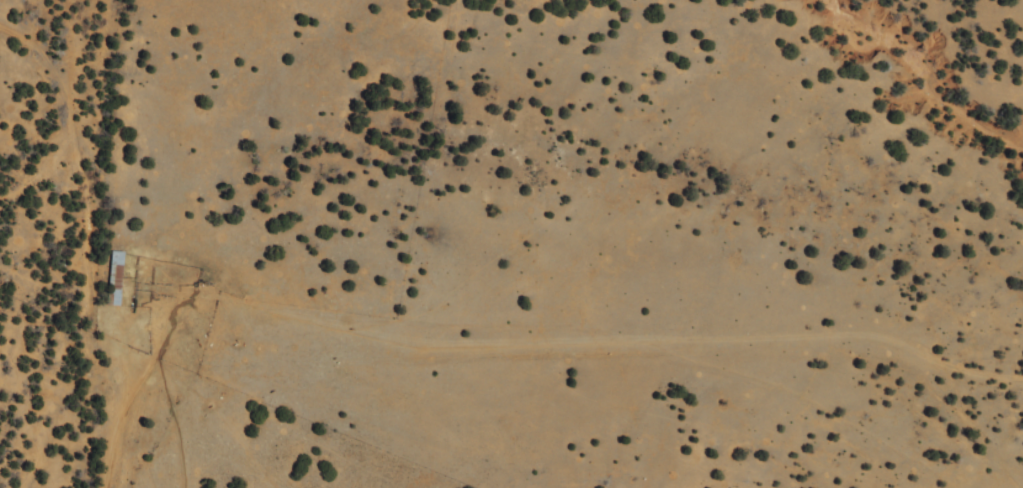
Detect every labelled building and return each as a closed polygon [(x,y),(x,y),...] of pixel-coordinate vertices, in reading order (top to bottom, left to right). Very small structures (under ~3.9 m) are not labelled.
[(110,306),(124,306),(126,251),(112,251),(110,306)]
